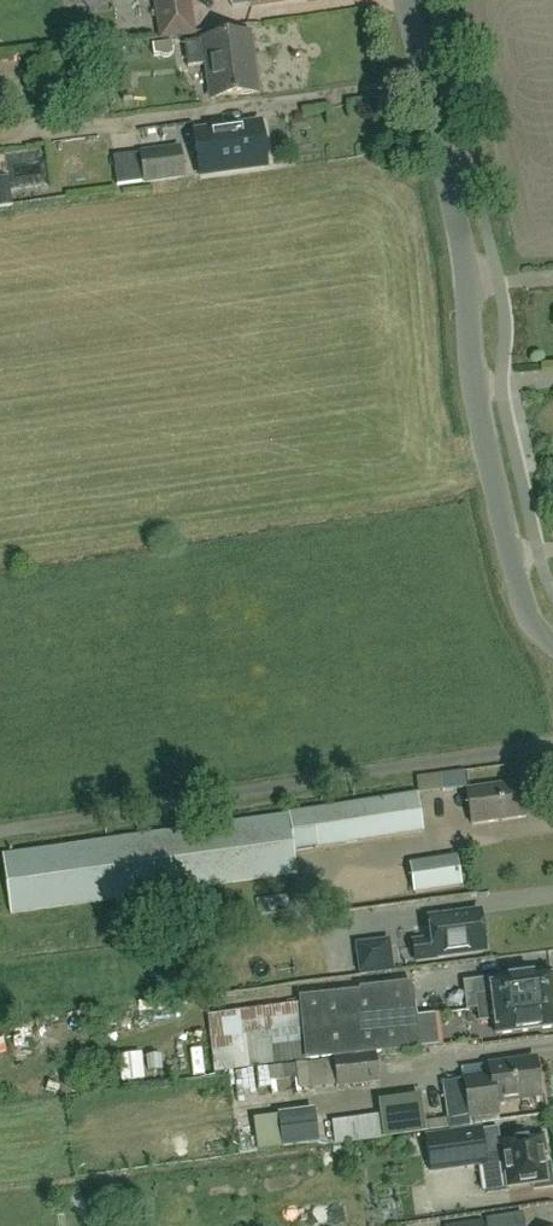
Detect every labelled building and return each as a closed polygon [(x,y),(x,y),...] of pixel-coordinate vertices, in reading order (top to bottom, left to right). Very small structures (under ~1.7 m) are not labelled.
[(75,3),(90,2),(91,13),(119,12),(118,0),(75,0),(75,3)] [(159,24),(190,18),(188,0),(155,0),(159,24)] [(188,67),(206,65),(211,64),(216,98),(256,93),(248,35),(184,43),(188,67)] [(154,56),(159,55),(163,57),(169,57),(173,53),(172,42),(152,45),(154,56)] [(127,92),(126,69),(107,70),(108,93),(127,92)] [(199,175),(266,166),(260,124),(194,133),(199,175)] [(143,186),(185,180),(180,146),(139,153),(143,186)] [(400,169),(407,168),(405,156),(398,158),(400,169)] [(472,824),(525,817),(520,783),(467,790),(472,824)] [(294,851),(423,833),(418,797),(2,855),(10,914),(297,874),(294,851)] [(457,866),(413,872),(417,894),(460,888),(457,866)] [(369,912),(336,917),(338,932),(372,926),(369,912)] [(436,959),(435,956),(484,950),(479,913),(428,921),(431,942),(413,944),(415,962),(436,959)] [(394,971),(390,940),(355,944),(359,976),(394,971)] [(484,978),(487,994),(473,997),(474,1008),(551,997),(546,969),(484,978)] [(215,1071),(253,1067),(306,1063),(305,1061),(420,1049),(412,982),(359,988),(359,991),(298,997),(299,1003),(207,1016),(215,1071)] [(474,1008),(476,1020),(490,1018),(491,1023),(491,1026),(493,1035),(552,1026),(552,1014),(551,997),(474,1008)] [(146,1028),(141,1010),(114,1017),(118,1035),(146,1028)] [(77,1014),(50,1017),(52,1037),(79,1034),(77,1014)] [(12,1040),(39,1039),(38,1024),(11,1025),(12,1040)] [(299,1089),(378,1080),(375,1057),(269,1070),(270,1082),(297,1079),(299,1089)] [(496,1102),(539,1096),(534,1061),(490,1067),(491,1077),(464,1081),(469,1117),(497,1113),(496,1102)] [(126,1066),(128,1086),(145,1083),(143,1064),(126,1066)] [(238,1109),(236,1081),(223,1082),(225,1111),(238,1109)] [(387,1139),(428,1136),(426,1098),(385,1100),(387,1139)] [(314,1110),(278,1115),(278,1117),(254,1121),(258,1151),(319,1143),(314,1110)] [(340,1121),(341,1148),(385,1146),(384,1119),(340,1121)] [(544,1153),(542,1136),(498,1142),(503,1173),(506,1173),(508,1187),(533,1184),(534,1190),(552,1188),(549,1165),(543,1166),(541,1153),(544,1153)] [(487,1225),(518,1225),(516,1216),(486,1221),(487,1225)]
